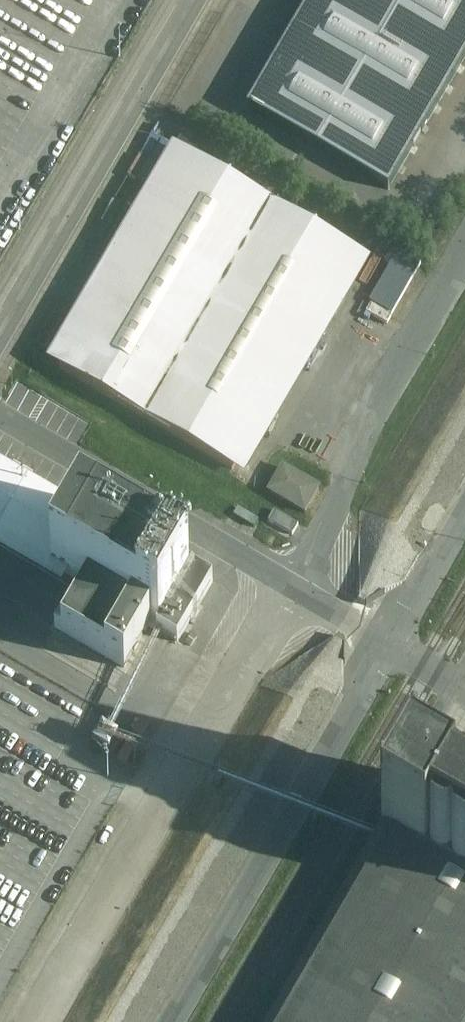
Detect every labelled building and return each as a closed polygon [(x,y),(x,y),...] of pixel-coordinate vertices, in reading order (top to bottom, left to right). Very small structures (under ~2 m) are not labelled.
[(249,110),(388,191),(464,56),(464,0),(312,0),(249,110)] [(45,369),(243,480),(366,262),(169,155),(45,369)] [(376,305),(398,314),(419,265),(397,255),(376,305)] [(206,589),(0,470),(0,580),(26,595),(22,602),(136,668),(151,641),(171,653),(206,589)] [(305,518),(319,492),(280,471),(266,497),(305,518)] [(412,777),(382,829),(464,876),(464,807),(412,777)] [(382,829),(272,1021),(464,1021),(464,876),(382,829)]
